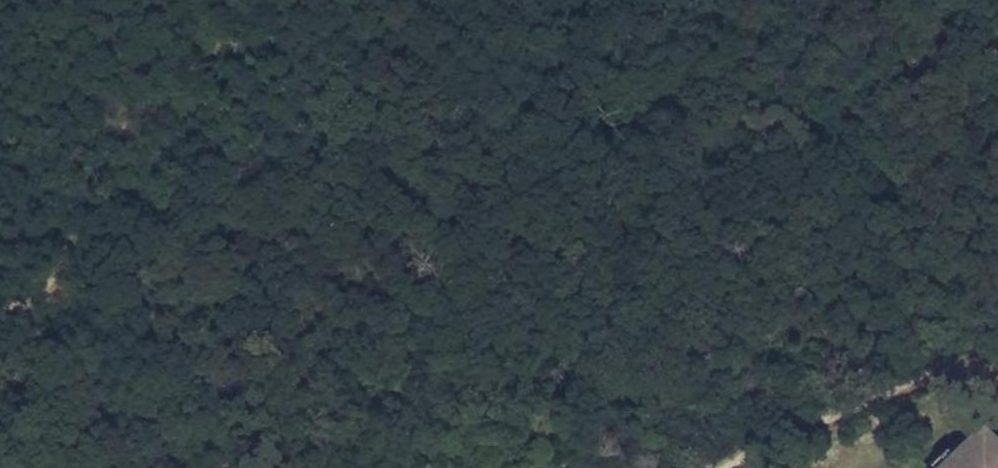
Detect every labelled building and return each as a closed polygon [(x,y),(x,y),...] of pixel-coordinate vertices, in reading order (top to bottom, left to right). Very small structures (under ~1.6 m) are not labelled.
[(984,438),(953,467),(997,467),(997,451),(984,438)]
